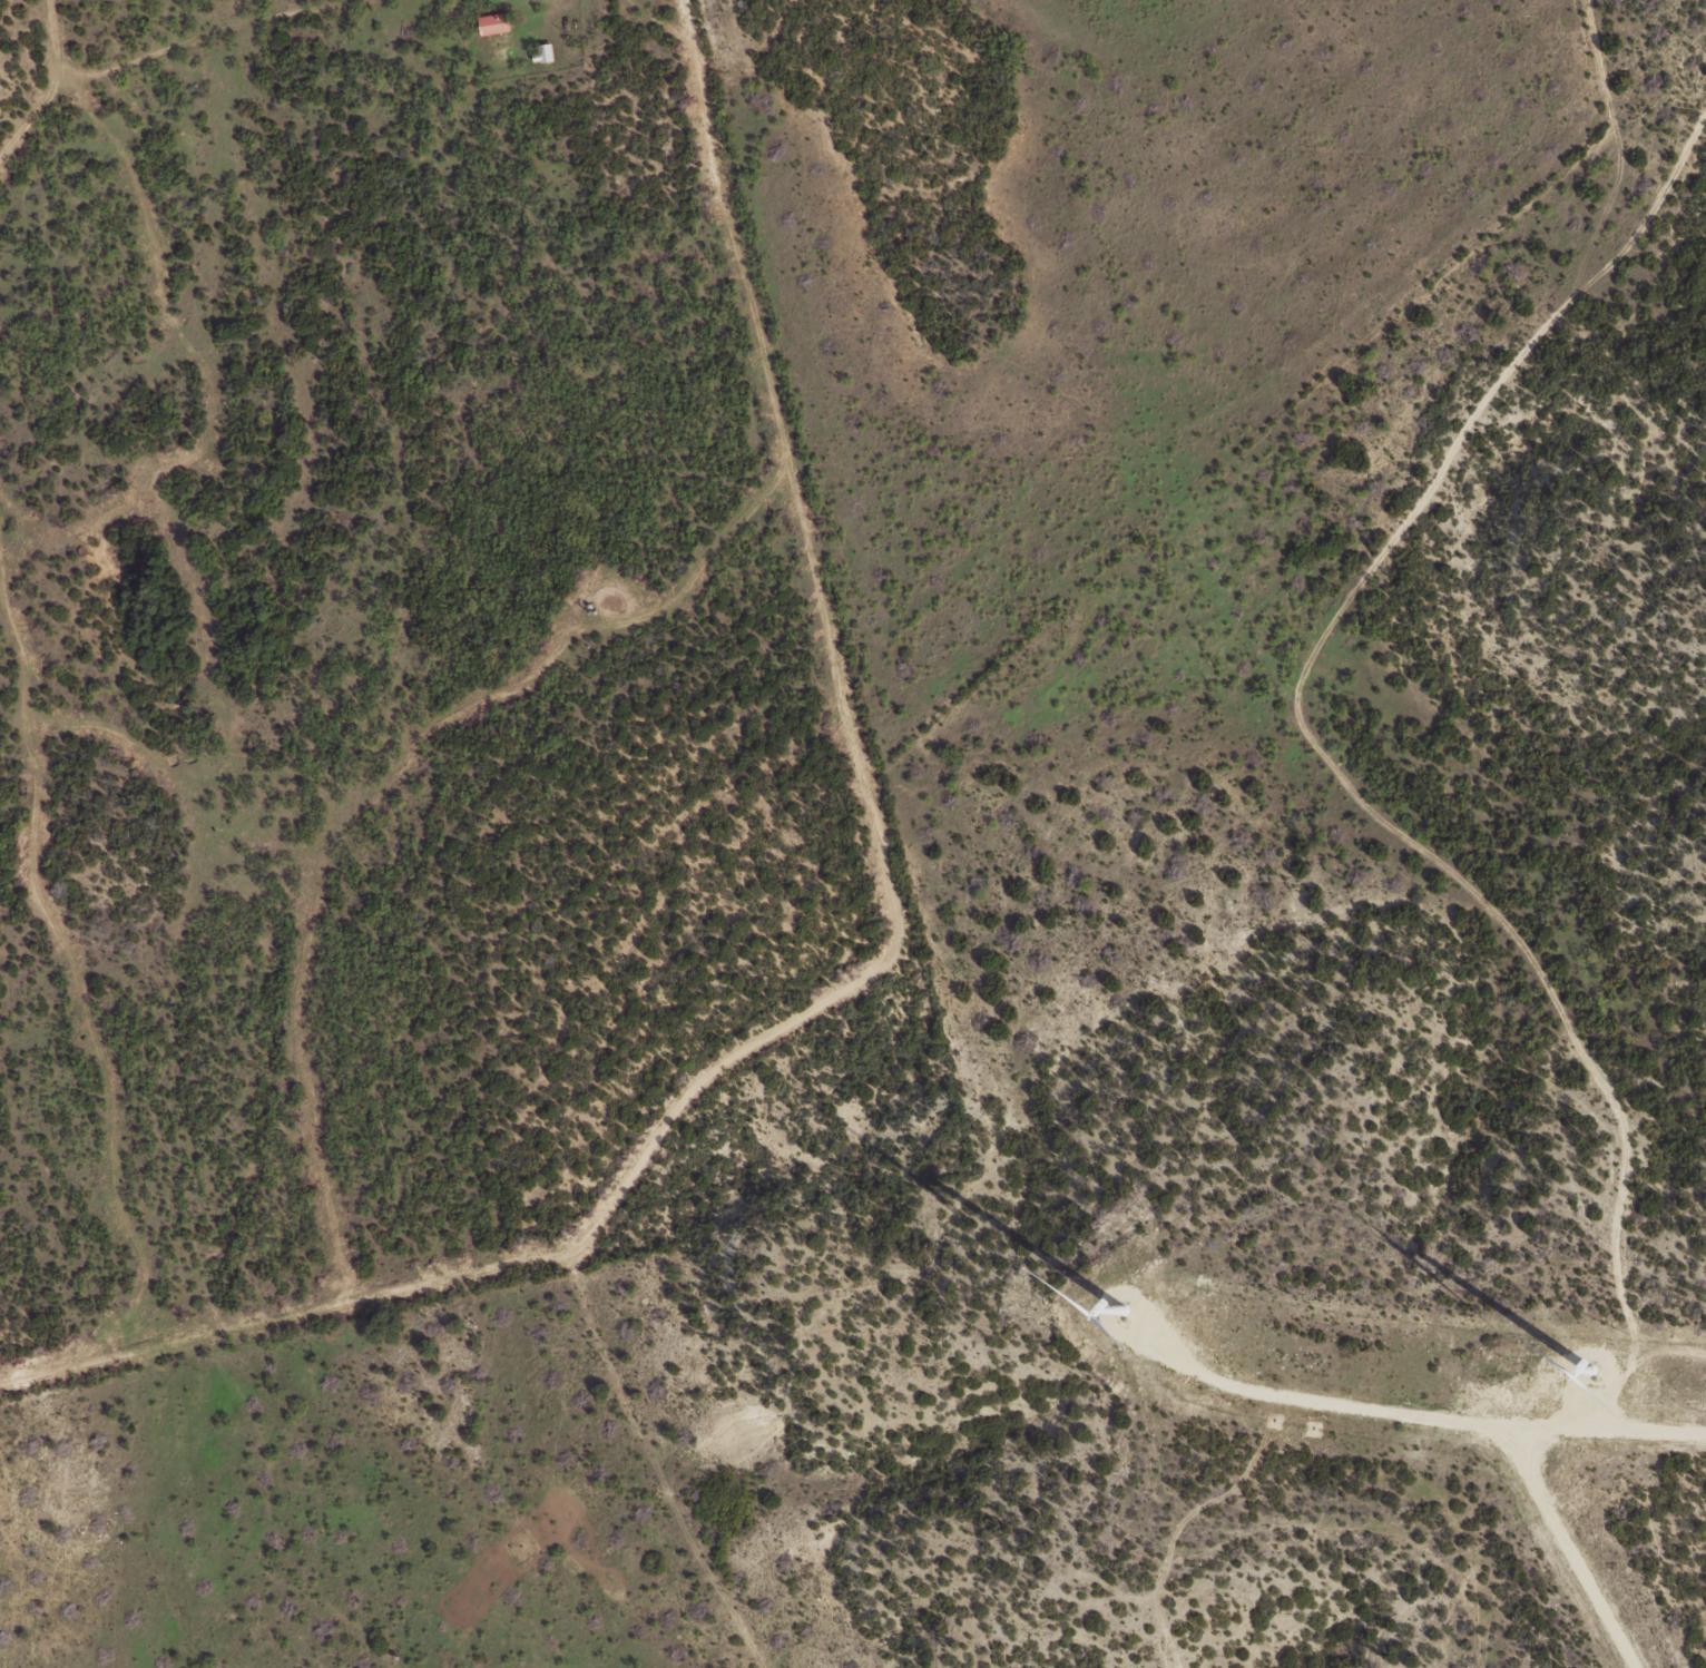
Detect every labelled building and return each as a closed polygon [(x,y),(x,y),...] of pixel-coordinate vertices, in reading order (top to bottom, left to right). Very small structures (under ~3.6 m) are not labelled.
[(478,16),(480,35),(511,32),(509,13),(478,16)] [(538,45),(540,53),(533,55),(534,63),(554,60),(551,43),(538,45)]
